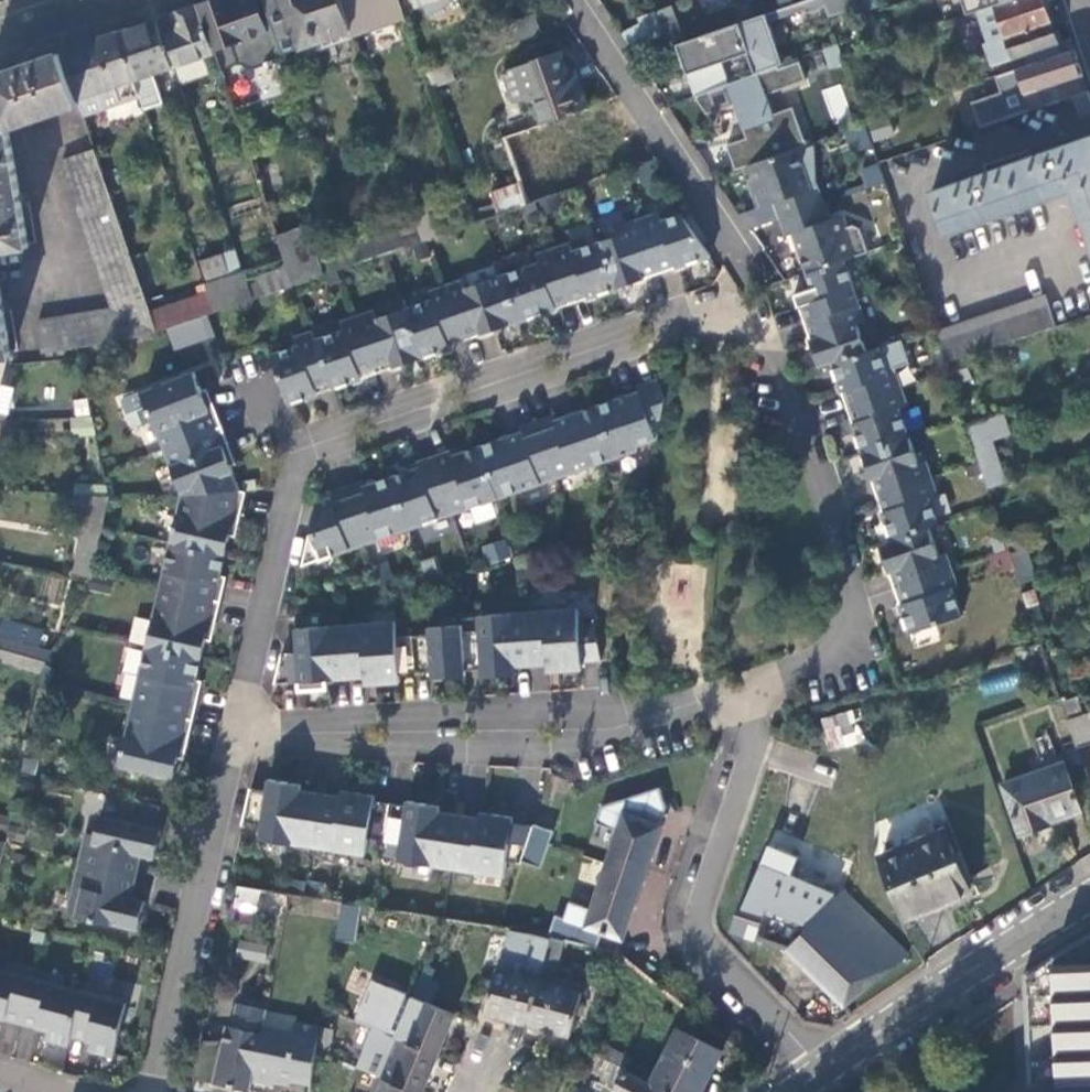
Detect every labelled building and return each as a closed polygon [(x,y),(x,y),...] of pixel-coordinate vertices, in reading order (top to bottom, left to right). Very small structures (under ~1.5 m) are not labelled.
[(252,68),(286,56),(285,54),(274,21),(266,23),(258,0),(237,0),(233,1),(232,0),(210,0),(197,5),(214,53),(220,69),(241,62),(252,68)] [(274,21),(285,54),(352,30),(342,0),(267,0),(274,21)] [(352,30),(354,37),(407,19),(400,0),(342,0),(352,30)] [(1044,0),(1009,0),(971,13),(982,44),(1051,20),(1044,0)] [(214,53),(197,5),(174,13),(158,19),(174,67),(214,53)] [(650,37),(666,32),(662,19),(658,9),(639,16),(647,32),(650,37)] [(680,42),(698,95),(729,83),(721,61),(749,52),(756,73),(784,63),(767,13),(743,21),(687,40),(680,42)] [(538,14),(471,37),(477,55),(544,31),(538,14)] [(677,14),(662,19),(666,32),(671,46),(680,42),(687,40),(677,14)] [(174,67),(158,19),(133,27),(119,32),(140,94),(145,108),(163,102),(154,74),(174,67)] [(1031,64),(1076,49),(1072,37),(1058,42),(1054,28),(1059,26),(1057,19),(1051,20),(982,44),(977,46),(984,68),(1027,54),(1031,64)] [(352,30),(285,54),(286,56),(288,62),(355,39),(354,37),(352,30)] [(85,44),(61,53),(79,104),(82,115),(140,94),(119,32),(85,44)] [(632,37),(638,49),(653,44),(650,37),(647,32),(632,37)] [(838,46),(811,51),(815,72),(842,67),(838,46)] [(544,122),(590,106),(581,81),(574,84),(561,48),(523,61),(523,63),(503,70),(515,105),(536,98),(544,122)] [(1012,97),(1084,73),(1076,49),(1031,64),(1004,73),(1012,97)] [(869,78),(860,51),(843,56),(854,89),(865,85),(869,78)] [(9,129),(79,104),(61,53),(27,64),(0,73),(0,121),(3,129),(9,129)] [(729,83),(698,95),(709,112),(736,102),(748,137),(727,145),(736,169),(744,167),(806,145),(807,144),(794,106),(775,112),(769,93),(809,79),(801,57),(784,63),(756,73),(729,83)] [(840,83),(820,89),(830,120),(850,114),(840,83)] [(1089,114),(1089,91),(1089,90),(1074,96),(1080,117),(1089,114)] [(869,96),(858,100),(865,120),(875,117),(869,96)] [(623,131),(603,102),(590,106),(544,122),(505,135),(521,182),(523,188),(524,192),(528,203),(571,188),(569,181),(551,187),(535,136),(544,133),(552,156),(623,131)] [(865,120),(871,139),(890,133),(883,114),(875,117),(865,120)] [(3,129),(0,130),(0,252),(28,247),(9,129),(3,129)] [(850,150),(869,147),(866,129),(848,132),(850,150)] [(1086,136),(932,190),(948,235),(1074,191),(1078,203),(1089,236),(1089,134),(1086,136)] [(806,145),(744,167),(754,196),(761,193),(765,204),(766,206),(775,202),(781,217),(824,202),(818,185),(811,187),(808,177),(811,176),(814,168),(806,145)] [(108,339),(159,329),(94,149),(62,160),(113,307),(38,320),(44,351),(108,339)] [(879,161),(863,167),(870,187),(885,181),(879,161)] [(568,179),(569,181),(571,188),(585,183),(581,175),(568,179)] [(484,205),(488,217),(528,203),(524,192),(484,205)] [(765,204),(742,212),(752,227),(781,217),(775,202),(766,206),(765,204)] [(824,202),(781,217),(787,235),(798,231),(802,242),(798,244),(808,271),(846,259),(869,251),(861,227),(854,223),(848,225),(844,213),(830,218),(824,202)] [(317,337),(331,380),(334,386),(363,377),(361,370),(392,360),(394,366),(451,347),(449,340),(480,329),(482,333),(558,308),(556,304),(588,293),(589,297),(646,277),(645,274),(676,263),(678,267),(712,255),(683,213),(663,219),(660,211),(627,222),(630,231),(574,249),(571,241),(538,253),(541,261),(466,286),(464,278),(431,288),(434,297),(377,316),(374,308),(342,319),(345,327),(317,337)] [(424,239),(438,234),(430,212),(416,216),(424,239)] [(294,284),(325,273),(307,221),(276,232),(294,284)] [(357,262),(405,246),(400,231),(352,247),(353,252),(357,262)] [(333,271),(345,266),(337,243),(325,247),(333,271)] [(351,264),(357,262),(353,252),(347,254),(351,264)] [(201,260),(208,278),(223,272),(216,255),(201,260)] [(846,259),(808,271),(813,289),(796,294),(800,307),(804,306),(809,322),(860,305),(846,259)] [(215,311),(254,298),(245,272),(206,285),(215,311)] [(204,315),(215,311),(206,285),(205,281),(198,283),(203,300),(165,314),(169,326),(170,326),(204,315)] [(4,366),(6,358),(11,357),(0,289),(0,365),(4,366)] [(1046,294),(936,331),(947,362),(965,356),(1057,325),(1046,294)] [(860,305),(809,322),(815,338),(811,339),(820,368),(833,364),(867,353),(857,323),(865,320),(860,305)] [(170,326),(177,345),(211,334),(204,315),(170,326)] [(300,343),(272,352),(290,401),(319,392),(316,386),(331,380),(317,337),(314,329),(297,334),(300,343)] [(867,353),(833,364),(842,392),(846,391),(852,406),(902,389),(897,372),(888,374),(880,349),(867,353)] [(972,377),(965,356),(947,362),(954,384),(969,378),(972,377)] [(196,370),(143,390),(154,418),(165,447),(222,425),(216,407),(211,409),(196,370)] [(330,496),(318,500),(305,558),(308,562),(531,485),(638,449),(637,445),(657,437),(666,398),(660,378),(638,385),(640,390),(556,419),(554,414),(521,425),(522,431),(454,454),(452,449),(418,460),(420,466),(365,484),(363,479),(332,490),(331,488),(329,488),(330,496)] [(976,399),(969,378),(954,384),(961,404),(976,399)] [(1,385),(0,388),(0,412),(9,414),(14,388),(1,385)] [(902,389),(852,406),(857,422),(853,424),(862,452),(909,436),(899,408),(908,405),(902,389)] [(143,390),(123,399),(134,426),(154,418),(143,390)] [(1003,431),(997,414),(968,424),(989,487),(1007,481),(992,435),(1003,431)] [(96,434),(92,416),(74,417),(75,435),(96,434)] [(229,443),(222,425),(165,447),(183,493),(241,489),(224,445),(229,443)] [(909,436),(862,452),(873,481),(876,480),(881,495),(932,478),(927,460),(918,463),(909,436)] [(932,478),(881,495),(887,511),(883,513),(892,541),(929,528),(939,525),(929,497),(938,494),(932,478)] [(241,489),(183,493),(171,540),(226,553),(236,513),(241,514),(247,490),(241,489)] [(71,574),(91,578),(110,495),(89,494),(71,574)] [(929,528),(892,541),(880,545),(890,575),(896,572),(901,587),(952,569),(947,554),(939,557),(929,528)] [(1017,532),(1006,536),(1010,550),(1016,566),(1024,591),(1035,588),(1036,587),(1017,532)] [(226,553),(171,540),(161,586),(221,600),(225,582),(220,581),(226,553)] [(488,565),(511,559),(505,540),(482,546),(488,565)] [(1010,550),(995,555),(1000,571),(1016,566),(1010,550)] [(952,569),(901,587),(907,604),(900,606),(910,635),(962,617),(953,589),(959,587),(952,569)] [(221,600),(161,586),(147,645),(202,658),(211,617),(217,619),(221,600)] [(1035,588),(1024,591),(1029,604),(1040,601),(1035,588)] [(480,629),(463,630),(466,669),(483,668),(483,675),(507,674),(507,666),(558,663),(559,670),(583,669),(583,661),(602,660),(599,621),(580,623),(579,607),(479,614),(480,629)] [(417,672),(414,634),(397,635),(396,619),(297,626),(298,650),(283,651),(275,682),(300,680),(301,688),(328,686),(327,678),(376,675),(377,683),(401,681),(400,673),(417,672)] [(466,669),(463,630),(463,623),(430,625),(430,633),(414,634),(417,672),(433,671),(433,676),(466,674),(466,669)] [(9,661),(41,671),(54,648),(16,638),(9,661)] [(193,698),(202,658),(147,645),(133,704),(193,718),(198,699),(193,698)] [(189,736),(193,718),(133,704),(118,762),(174,776),(183,735),(189,736)] [(856,709),(820,717),(828,751),(864,743),(856,709)] [(1080,746),(1089,743),(1089,712),(1071,719),(1080,746)] [(1005,784),(1024,835),(1056,823),(1055,820),(1085,810),(1067,762),(1005,784)] [(269,789),(251,785),(242,822),(263,825),(261,836),(368,853),(371,837),(385,839),(390,801),(377,799),(377,794),(344,788),(343,794),(303,788),(304,782),(271,777),(269,789)] [(602,804),(597,821),(620,829),(593,908),(570,901),(566,917),(557,914),(552,934),(553,934),(566,938),(598,946),(604,931),(624,939),(662,824),(661,824),(667,805),(661,786),(602,804)] [(120,818),(100,813),(96,833),(86,830),(67,910),(77,912),(77,914),(111,922),(112,920),(138,927),(145,899),(131,896),(122,893),(132,850),(142,852),(155,856),(167,806),(125,796),(120,818)] [(409,804),(390,801),(385,839),(403,841),(401,858),(509,875),(511,858),(524,861),(525,859),(537,825),(516,821),(517,816),(484,811),(483,817),(442,810),(443,804),(410,799),(409,804)] [(888,820),(898,845),(943,828),(933,803),(888,820)] [(525,859),(545,866),(557,829),(537,822),(537,825),(525,859)] [(947,828),(883,856),(909,916),(973,889),(947,828)] [(745,894),(732,930),(787,947),(846,1005),(909,953),(844,890),(837,897),(835,894),(791,875),(798,857),(769,846),(749,896),(745,894)] [(142,852),(132,850),(122,893),(131,896),(142,852)] [(263,906),(266,887),(240,882),(236,901),(263,906)] [(360,902),(343,899),(337,932),(354,935),(360,902)] [(464,942),(470,924),(448,918),(442,936),(464,942)] [(541,979),(543,971),(552,937),(512,927),(502,967),(498,967),(486,1010),(529,1021),(541,979)] [(543,971),(556,974),(566,938),(553,934),(552,937),(543,971)] [(1057,1084),(1089,1083),(1089,934),(1052,957),(1057,1084)] [(236,958),(264,961),(266,943),(238,941),(236,958)] [(48,1028),(46,1036),(69,1042),(71,1034),(93,1039),(90,1048),(114,1054),(127,1001),(125,1000),(127,991),(85,980),(83,989),(61,984),(64,974),(7,960),(4,969),(0,968),(0,1015),(48,1028)] [(541,979),(529,1021),(572,1033),(583,990),(541,979)] [(457,1011),(414,993),(408,1009),(397,1035),(439,1053),(457,1011)] [(202,1033),(193,1070),(216,1078),(216,1081),(252,1089),(253,1080),(264,1027),(268,1008),(239,1000),(233,1024),(227,1023),(226,1032),(221,1031),(214,1031),(209,1032),(202,1033)] [(393,1002),(381,1029),(397,1035),(408,1009),(393,1002)] [(294,1034),(264,1027),(253,1080),(275,1084),(277,1075),(311,1081),(321,1025),(297,1020),(294,1034)] [(322,1027),(318,1048),(330,1050),(334,1030),(322,1027)] [(670,1091),(702,1091),(724,1050),(681,1028),(653,1082),(652,1083),(670,1091)] [(422,1091),(423,1091),(439,1053),(397,1035),(380,1075),(422,1091)] [(602,1044),(597,1054),(627,1069),(631,1059),(602,1044)] [(652,1083),(653,1082),(627,1069),(597,1054),(581,1046),(574,1063),(597,1074),(594,1081),(613,1091),(670,1091),(652,1083)] [(380,1075),(376,1085),(373,1091),(422,1091),(380,1075)] [(376,1085),(359,1079),(354,1091),(373,1091),(376,1085)] [(613,1091),(594,1081),(588,1091),(613,1091)]
